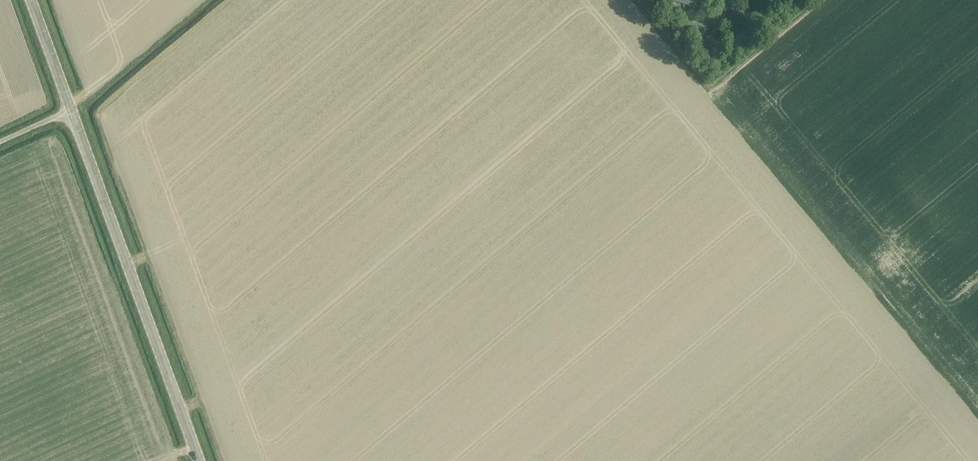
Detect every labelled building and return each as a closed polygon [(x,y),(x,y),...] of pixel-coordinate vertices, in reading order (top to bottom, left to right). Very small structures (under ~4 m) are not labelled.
[(760,2),(759,24),(767,24),(767,2),(760,2)] [(705,27),(685,18),(682,25),(702,34),(705,27)] [(747,29),(730,44),(735,50),(752,35),(747,29)] [(713,42),(709,64),(717,65),(721,43),(713,42)]
